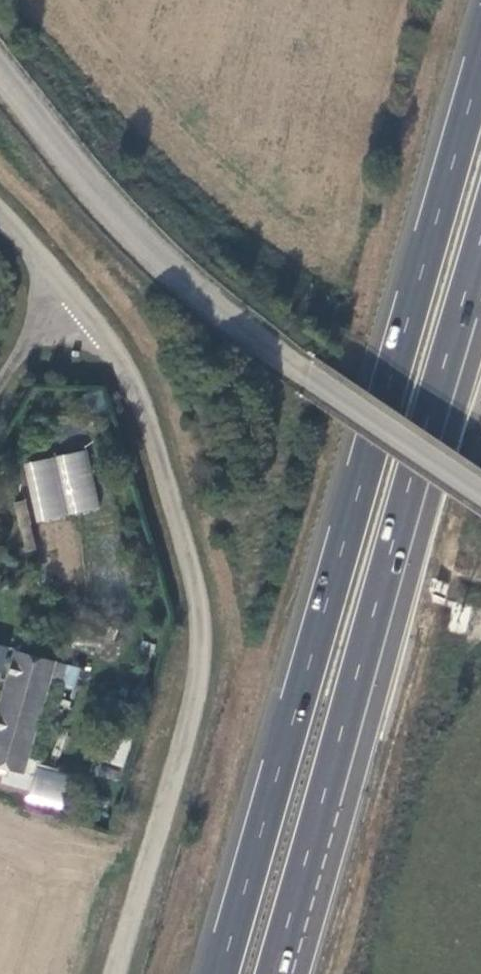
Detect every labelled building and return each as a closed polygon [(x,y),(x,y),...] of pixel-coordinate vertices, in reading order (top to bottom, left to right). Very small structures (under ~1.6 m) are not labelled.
[(25,460),(33,521),(97,511),(89,451),(25,460)] [(51,668),(14,658),(0,705),(0,772),(21,777),(51,668)] [(24,798),(56,812),(71,778),(39,764),(24,798)]
